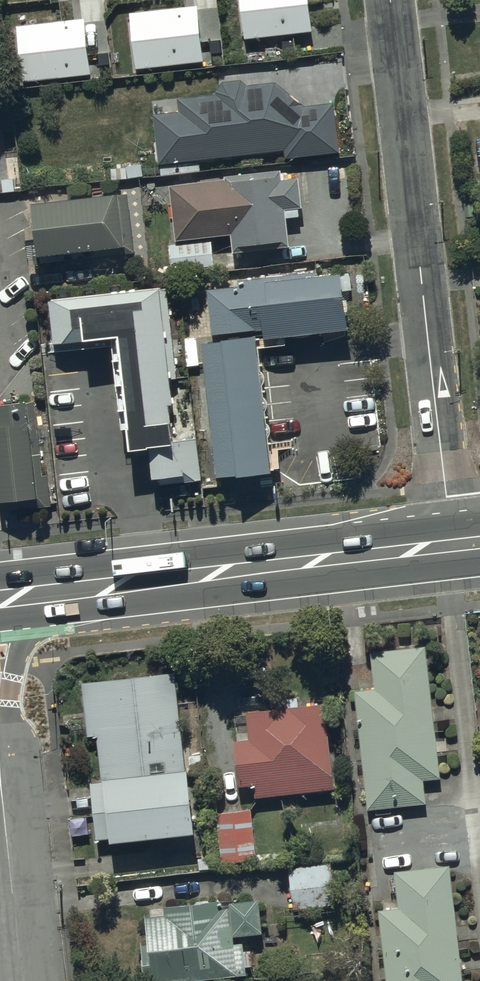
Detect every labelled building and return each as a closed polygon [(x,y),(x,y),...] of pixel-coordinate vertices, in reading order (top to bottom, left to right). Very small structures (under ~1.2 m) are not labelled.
[(246,37),(311,30),(308,0),(242,0),(246,37)] [(197,6),(132,14),(138,67),(203,60),(197,6)] [(84,20),(19,27),(25,81),(90,73),(84,20)] [(294,40),(283,41),(284,52),(295,51),(294,40)] [(220,41),(210,42),(211,53),(221,53),(220,41)] [(109,53),(99,54),(100,65),(109,64),(109,53)] [(275,82),(247,84),(241,80),(224,82),(216,91),(216,94),(178,98),(179,111),(154,114),(159,163),(285,149),(286,158),(340,152),(335,102),(304,105),(275,82)] [(300,178),(282,180),(281,172),(281,170),(225,176),(226,178),(170,185),(177,240),(232,233),(234,252),(290,245),(288,226),(286,209),(303,207),(300,178)] [(120,192),(32,203),(38,256),(126,245),(120,192)] [(212,240),(170,245),(173,271),(215,266),(212,240)] [(286,345),(284,336),(349,328),(342,273),(317,276),(208,288),(214,333),(265,327),(265,334),(202,341),(218,478),(273,472),(270,447),(259,348),(286,345)] [(132,448),(151,446),(154,478),(160,477),(161,484),(203,479),(198,438),(174,441),(170,403),(173,403),(171,379),(177,378),(167,288),(50,300),(55,342),(121,335),(121,340),(132,448)] [(2,511),(47,506),(52,505),(49,475),(44,475),(38,422),(35,400),(0,404),(0,411),(2,426),(0,426),(0,490),(2,511)] [(371,653),(375,690),(355,692),(368,811),(427,804),(424,781),(442,779),(427,647),(371,653)] [(89,737),(98,736),(104,782),(92,783),(98,840),(112,838),(113,844),(197,834),(190,771),(187,771),(176,672),(83,683),(89,737)] [(256,787),(257,799),(336,790),(326,704),(247,712),(250,740),(235,742),(240,788),(256,787)] [(253,811),(219,814),(223,863),(257,860),(253,811)] [(289,867),(292,890),(349,882),(346,859),(289,867)] [(401,909),(379,911),(388,980),(464,980),(451,866),(396,873),(401,909)] [(231,909),(223,910),(222,901),(165,908),(166,916),(147,918),(150,945),(143,946),(147,980),(198,980),(247,976),(244,944),(235,945),(234,937),(264,934),(261,901),(231,904),(231,909)]
